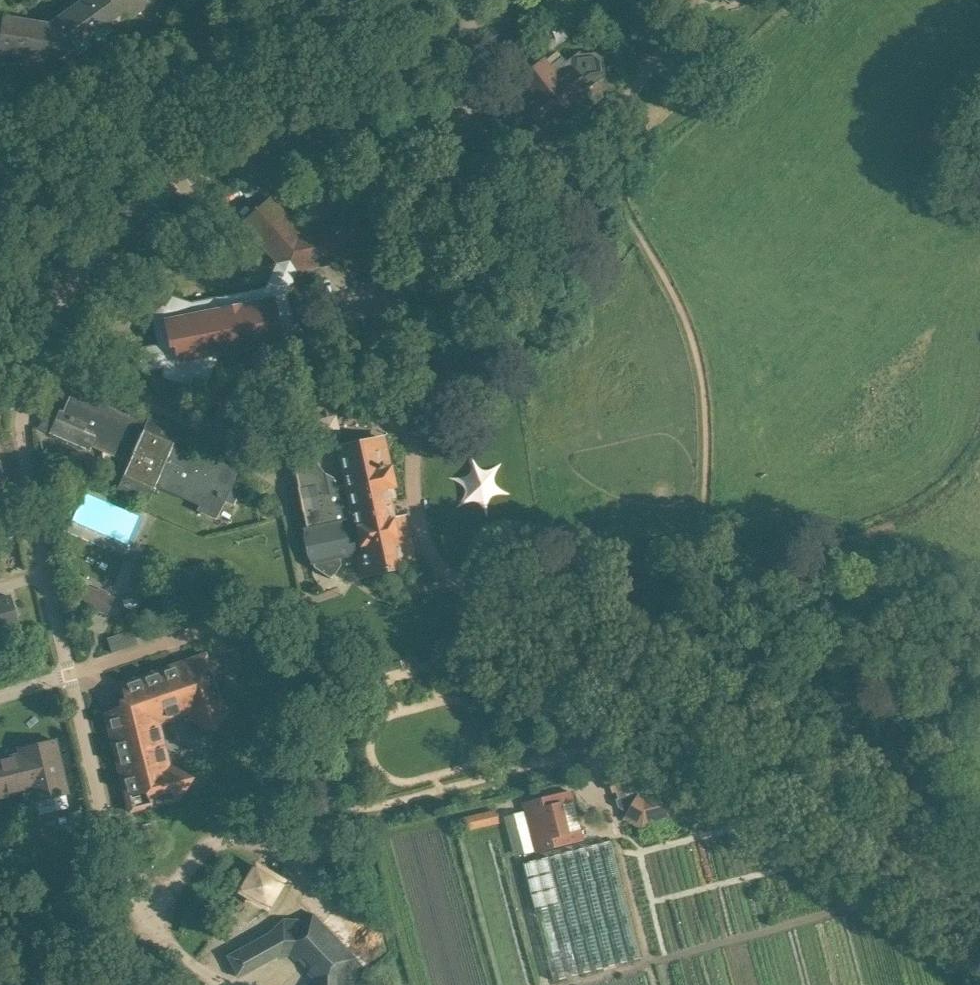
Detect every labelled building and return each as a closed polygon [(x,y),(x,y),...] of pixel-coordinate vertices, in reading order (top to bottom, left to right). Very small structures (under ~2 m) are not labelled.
[(56,12),(55,21),(48,25),(2,18),(0,32),(0,54),(20,58),(20,62),(29,75),(46,78),(54,72),(56,60),(65,61),(67,52),(112,20),(120,21),(122,13),(135,15),(143,9),(144,0),(73,0),(56,12)] [(530,114),(539,127),(589,88),(604,72),(602,58),(595,53),(581,55),(579,52),(565,62),(562,57),(549,67),(544,60),(518,80),(519,82),(495,101),(507,116),(505,118),(512,127),(530,114)] [(384,64),(397,76),(406,67),(392,54),(384,64)] [(150,304),(156,306),(154,312),(155,320),(153,321),(157,345),(141,348),(146,371),(162,368),(164,378),(204,392),(217,355),(281,342),(280,337),(300,333),(295,311),(289,312),(286,295),(297,271),(337,263),(339,254),(369,248),(368,243),(383,232),(376,223),(377,214),(356,185),(336,200),(345,212),(326,226),(315,229),(310,223),(300,231),(270,198),(235,229),(251,247),(258,242),(276,263),(265,289),(191,303),(154,291),(150,304)] [(59,412),(50,432),(87,448),(88,445),(129,463),(118,488),(147,501),(154,485),(200,505),(198,510),(215,518),(224,500),(233,505),(239,491),(230,487),(236,470),(219,462),(217,468),(171,447),(178,431),(148,419),(145,426),(134,422),(135,420),(72,393),(63,414),(59,412)] [(268,432),(271,443),(286,440),(284,429),(268,432)] [(294,469),(306,527),(300,529),(307,557),(312,564),(313,568),(330,579),(341,566),(339,557),(357,554),(361,574),(375,570),(376,574),(382,572),(382,573),(388,572),(387,571),(393,570),(393,566),(414,562),(405,517),(392,520),(386,489),(394,487),(383,440),(339,449),(346,485),(335,487),(334,481),(325,483),(311,459),(294,469)] [(98,589),(97,591),(80,583),(73,598),(91,606),(91,607),(107,614),(115,596),(98,589)] [(17,626),(14,616),(12,616),(13,613),(11,609),(10,607),(11,606),(8,596),(0,598),(0,631),(17,626)] [(111,652),(136,643),(131,628),(105,637),(111,652)] [(128,812),(177,800),(188,779),(169,766),(158,723),(189,713),(191,719),(212,728),(223,708),(208,653),(122,683),(128,700),(122,710),(105,714),(128,812)] [(28,791),(31,802),(67,794),(55,740),(18,749),(19,754),(0,759),(0,798),(28,791)] [(617,791),(619,799),(622,799),(625,811),(629,813),(626,818),(644,832),(654,824),(665,819),(677,818),(687,802),(664,788),(664,789),(642,776),(635,778),(633,768),(609,774),(614,792),(617,791)] [(572,792),(524,804),(528,816),(537,814),(543,837),(534,840),(537,852),(584,840),(582,830),(571,833),(563,802),(572,800),(573,802),(574,801),(572,792)] [(468,817),(473,832),(501,822),(495,807),(468,817)] [(236,889),(264,908),(281,882),(253,863),(236,889)] [(281,954),(289,954),(314,980),(313,984),(348,984),(347,966),(355,959),(313,913),(305,920),(283,920),(269,933),(227,956),(238,977),(281,954)] [(182,984),(206,984),(188,975),(182,984)]
